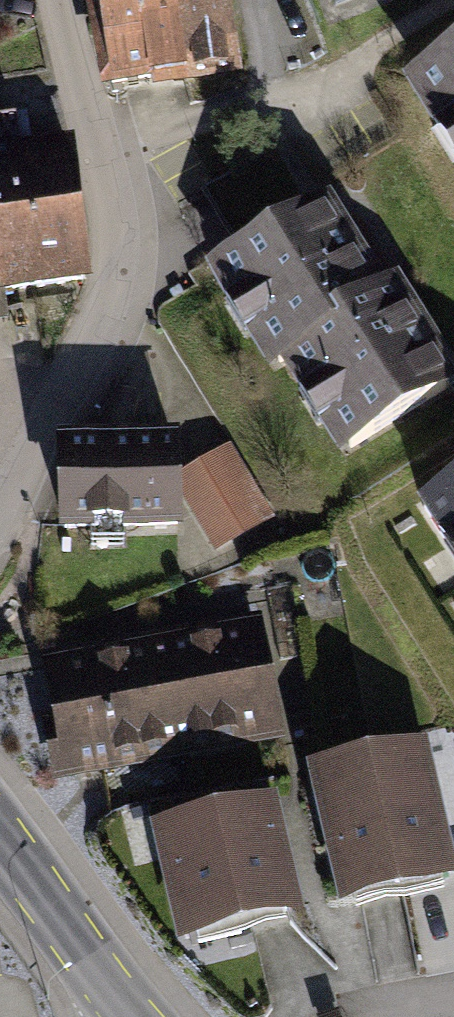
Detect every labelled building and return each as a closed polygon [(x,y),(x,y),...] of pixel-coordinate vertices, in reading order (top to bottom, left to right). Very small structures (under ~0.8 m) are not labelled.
[(113,82),(150,75),(138,0),(99,0),(113,82)] [(150,75),(185,70),(173,0),(138,0),(150,75)] [(185,70),(234,61),(225,0),(173,0),(185,70)] [(417,76),(448,125),(453,121),(453,53),(417,76)] [(0,121),(0,293),(4,293),(3,289),(86,278),(70,154),(66,155),(65,146),(36,149),(35,147),(19,149),(15,119),(0,121)] [(318,206),(220,266),(239,297),(246,292),(264,322),(257,326),(280,362),(292,354),(312,387),(319,382),(338,412),(331,417),(350,447),(448,387),(386,287),(373,295),(318,206)] [(174,446),(62,450),(65,527),(177,523),(174,446)] [(225,459),(200,475),(231,526),(256,510),(225,459)] [(418,514),(453,570),(453,491),(418,514)] [(252,633),(55,671),(65,725),(49,728),(58,772),(116,761),(115,756),(270,726),(252,633)] [(418,755),(320,778),(347,894),(357,892),(359,899),(403,889),(401,882),(445,872),(418,755)] [(267,810),(165,833),(188,931),(289,908),(267,810)]
